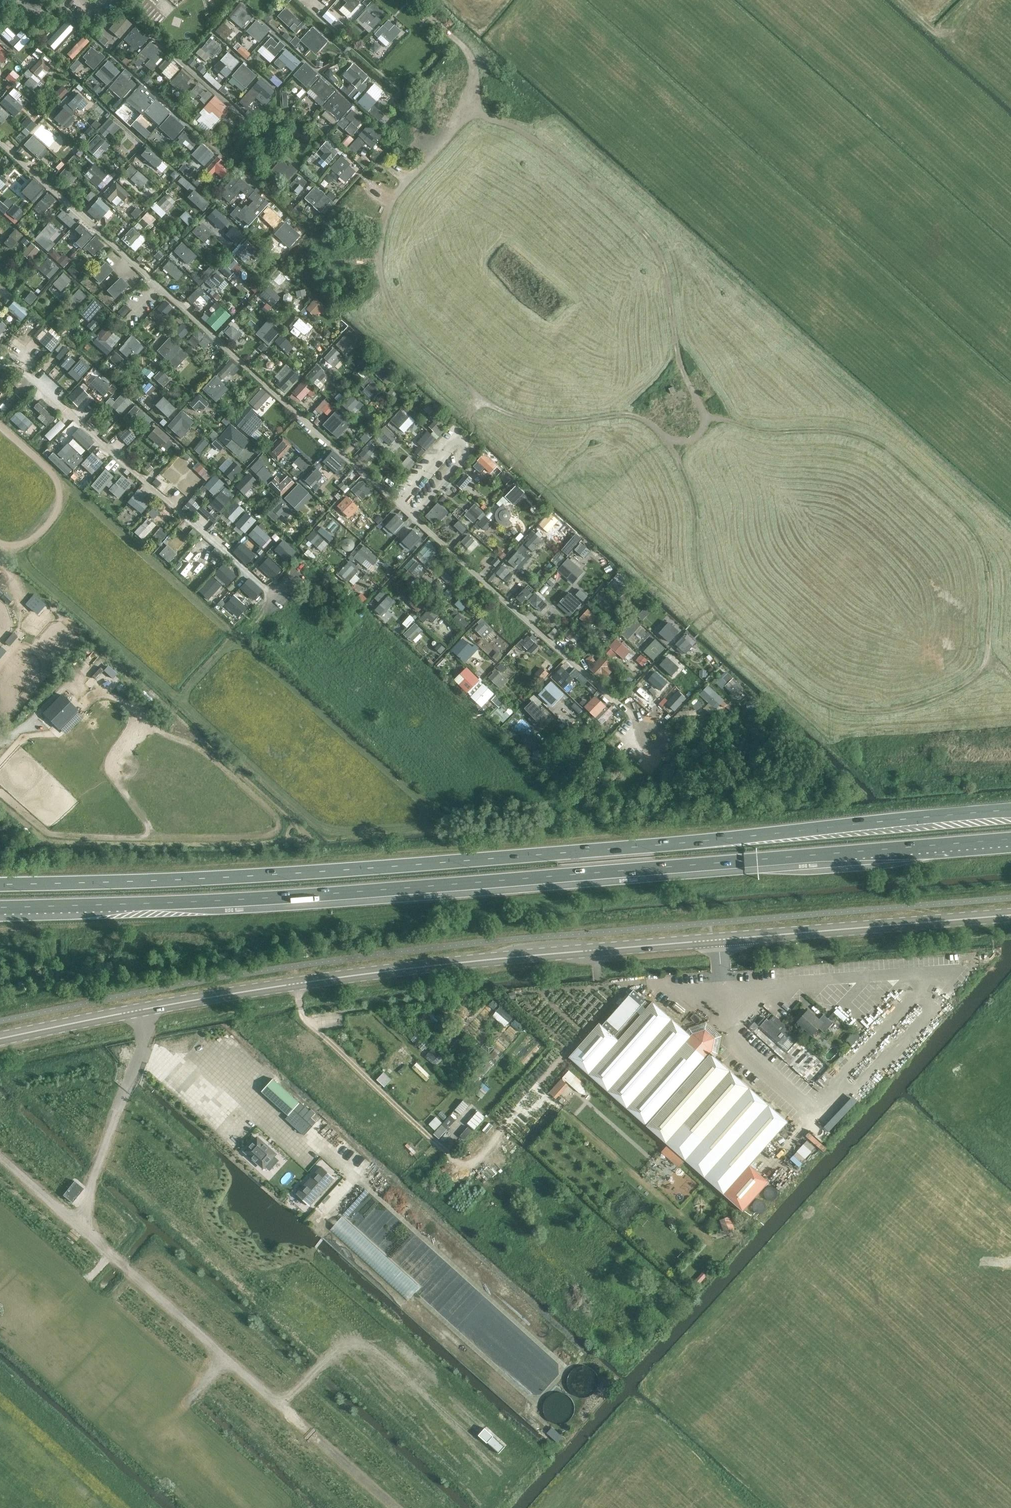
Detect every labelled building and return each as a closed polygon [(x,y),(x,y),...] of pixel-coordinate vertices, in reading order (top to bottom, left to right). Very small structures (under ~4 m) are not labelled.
[(340,10),(347,17),(362,0),(343,0),(346,3),(340,10)] [(253,17),(241,6),(231,18),(242,29),(253,17)] [(304,25),(285,7),(277,16),(296,34),(304,25)] [(367,11),(359,20),(364,25),(365,23),(372,29),(381,20),(376,16),(374,18),(367,11)] [(132,25),(121,15),(108,29),(119,39),(132,25)] [(269,33),(255,20),(245,30),(259,43),(269,33)] [(61,27),(57,23),(49,32),(54,36),(57,33),(63,39),(72,30),(64,23),(61,27)] [(379,26),(373,32),(378,38),(382,34),(385,37),(385,38),(390,43),(401,31),(394,25),(389,31),(383,25),(381,27),(379,26)] [(138,28),(135,26),(124,40),(136,50),(140,46),(142,47),(149,38),(145,34),(143,37),(136,30),(138,28)] [(328,42),(311,27),(300,40),(296,37),(289,43),(294,47),(300,42),(315,56),(328,42)] [(10,29),(3,37),(14,47),(21,40),(10,29)] [(72,30),(63,39),(71,46),(79,36),(72,30)] [(84,35),(66,53),(72,59),(90,40),(84,35)] [(278,43),(270,37),(262,46),(275,57),(285,46),(280,41),(278,43)] [(221,49),(210,38),(197,54),(205,61),(209,57),(212,60),(221,49)] [(163,55),(151,44),(143,53),(155,64),(163,55)] [(243,44),(238,48),(245,58),(250,54),(243,44)] [(98,54),(91,48),(82,58),(86,62),(85,63),(93,71),(105,58),(100,53),(98,54)] [(1,65),(8,56),(0,49),(0,64),(1,65)] [(293,57),(284,49),(276,58),(291,72),(301,60),(295,54),(293,57)] [(227,52),(219,62),(231,72),(239,63),(227,52)] [(167,58),(159,67),(163,71),(161,74),(169,80),(180,70),(167,58)] [(71,64),(74,69),(82,64),(79,59),(71,64)] [(119,73),(107,62),(99,71),(110,82),(119,73)] [(318,75),(304,63),(293,76),(306,88),(308,86),(310,88),(318,79),(316,77),(318,75)] [(369,77),(353,63),(345,72),(354,80),(350,84),(357,91),(369,77)] [(205,73),(208,67),(200,64),(197,69),(205,73)] [(256,77),(242,64),(227,81),(231,85),(233,84),(241,92),(256,77)] [(42,67),(33,74),(41,81),(47,72),(42,67)] [(13,70),(8,77),(14,81),(19,73),(13,70)] [(190,79),(181,71),(170,83),(183,94),(190,87),(186,83),(190,79)] [(219,88),(222,84),(207,72),(204,76),(219,88)] [(130,82),(121,74),(113,83),(118,89),(122,84),(126,87),(124,90),(128,94),(136,85),(131,81),(130,82)] [(33,75),(24,84),(32,91),(41,81),(33,75)] [(336,93),(320,78),(310,89),(326,104),(336,93)] [(266,88),(259,81),(256,85),(254,83),(250,87),(252,89),(251,91),(254,94),(258,90),(267,97),(272,91),(267,87),(266,88)] [(385,94),(373,84),(357,102),(371,114),(376,108),(374,106),(385,94)] [(206,93),(197,85),(188,94),(194,99),(198,94),(201,97),(199,100),(204,104),(212,95),(208,91),(206,93)] [(149,94),(141,87),(129,100),(144,113),(154,102),(147,95),(149,94)] [(13,90),(6,97),(17,108),(23,101),(13,90)] [(351,105),(338,92),(322,108),(328,113),(330,110),(340,118),(351,105)] [(76,93),(65,104),(72,110),(77,107),(82,112),(88,105),(76,93)] [(228,109),(214,96),(205,107),(210,113),(212,110),(220,118),(228,109)] [(154,102),(144,113),(158,126),(170,112),(156,100),(154,102)] [(365,119),(354,107),(343,120),(341,118),(336,124),(351,138),(358,130),(356,128),(365,119)] [(60,110),(53,118),(59,125),(66,116),(60,110)] [(180,121),(171,113),(156,130),(156,132),(161,136),(163,136),(165,133),(165,131),(170,126),(173,129),(168,135),(173,140),(184,128),(179,123),(180,121)] [(90,135),(101,123),(96,119),(86,131),(90,135)] [(111,120),(104,127),(109,132),(116,125),(111,120)] [(46,121),(40,127),(52,138),(58,132),(46,121)] [(377,133),(368,125),(358,136),(372,148),(383,135),(379,131),(377,133)] [(184,134),(182,133),(176,140),(181,145),(185,141),(193,148),(197,144),(186,133),(184,134)] [(96,135),(85,147),(93,155),(103,144),(99,140),(100,139),(96,135)] [(31,137),(24,146),(37,159),(44,151),(31,137)] [(338,154),(325,141),(311,157),(325,169),(338,154)] [(216,158),(201,144),(191,155),(206,168),(216,158)] [(144,150),(138,157),(146,165),(155,155),(150,150),(147,153),(144,150)] [(350,165),(341,156),(331,169),(336,173),(338,171),(342,174),(339,177),(346,182),(355,172),(349,166),(350,165)] [(225,168),(215,159),(206,169),(212,174),(215,171),(223,178),(231,169),(226,165),(225,168)] [(288,167),(280,160),(271,171),(287,184),(298,172),(290,165),(288,167)] [(94,177),(89,182),(96,188),(107,176),(94,164),(88,172),(94,177)] [(130,166),(124,173),(141,189),(148,181),(137,172),(130,166)] [(66,167),(59,176),(70,185),(78,177),(66,167)] [(328,172),(323,178),(329,183),(334,178),(328,172)] [(305,183),(298,176),(290,185),(294,189),(298,184),(302,188),(305,183)] [(253,191),(240,178),(229,190),(236,196),(241,190),(248,197),(253,191)] [(176,179),(169,185),(181,196),(187,189),(176,179)] [(43,190),(35,183),(23,196),(31,203),(43,190)] [(115,183),(103,196),(111,203),(117,196),(123,201),(129,195),(115,183)] [(331,201),(315,187),(304,198),(320,214),(331,201)] [(203,211),(210,204),(194,189),(188,196),(203,211)] [(265,201),(253,191),(248,197),(253,201),(248,207),(254,213),(265,201)] [(55,201),(47,194),(36,206),(44,213),(55,201)] [(163,196),(156,204),(163,210),(170,203),(163,196)] [(99,199),(92,207),(98,213),(106,205),(99,199)] [(12,201),(2,212),(15,223),(25,212),(12,201)] [(131,213),(136,218),(143,210),(138,206),(131,213)] [(282,220),(268,207),(260,216),(274,229),(282,220)] [(213,208),(205,216),(221,231),(229,223),(213,208)] [(71,216),(63,209),(50,224),(57,231),(71,216)] [(188,224),(194,219),(186,210),(180,216),(188,224)] [(148,212),(138,222),(145,228),(148,224),(150,226),(156,219),(148,212)] [(300,235),(285,223),(275,234),(289,247),(300,235)] [(80,224),(72,232),(79,238),(74,244),(78,248),(91,234),(80,224)] [(198,225),(192,232),(204,243),(211,235),(204,229),(205,229),(201,225),(198,225)] [(123,241),(129,247),(140,235),(132,228),(126,234),(128,235),(123,241)] [(23,236),(16,229),(9,236),(16,243),(23,236)] [(99,239),(96,236),(83,249),(92,258),(104,246),(98,240),(99,239)] [(183,243),(175,251),(185,260),(192,254),(188,250),(189,250),(183,243)] [(38,251),(31,244),(22,253),(31,260),(38,251)] [(239,245),(233,251),(242,259),(248,251),(242,245),(240,247),(239,245)] [(48,253),(64,267),(71,259),(63,252),(61,254),(54,247),(48,253)] [(51,278),(60,267),(47,257),(38,268),(51,278)] [(231,257),(224,265),(231,271),(232,269),(240,276),(245,270),(237,263),(238,263),(231,257)] [(99,282),(114,269),(106,260),(92,274),(99,282)] [(168,260),(163,268),(178,279),(184,271),(168,260)] [(75,278),(81,274),(73,265),(68,270),(75,278)] [(101,282),(115,298),(129,285),(114,269),(101,282)] [(61,291),(72,280),(64,272),(53,283),(61,291)] [(280,272),(273,280),(280,287),(287,279),(280,272)] [(216,273),(211,280),(218,287),(224,280),(216,273)] [(77,305),(87,295),(80,288),(70,298),(77,305)] [(202,307),(210,293),(202,288),(194,302),(202,307)] [(266,288),(260,294),(272,306),(280,298),(275,294),(274,295),(266,288)] [(165,315),(173,308),(166,299),(157,306),(165,315)] [(315,299),(306,310),(314,318),(324,307),(315,299)] [(89,320),(101,307),(94,300),(82,313),(89,320)] [(267,312),(272,306),(267,302),(262,308),(267,312)] [(123,315),(130,308),(126,304),(119,311),(123,315)] [(216,331),(231,315),(221,305),(205,321),(216,331)] [(297,317),(289,326),(292,328),(293,326),(305,336),(312,327),(308,323),(306,325),(297,317)] [(268,320),(262,328),(273,338),(280,331),(278,329),(279,327),(275,322),(273,324),(268,320)] [(185,322),(176,329),(182,337),(191,330),(185,322)] [(112,345),(119,337),(106,325),(92,341),(108,354),(114,347),(112,345)] [(232,326),(225,333),(235,342),(241,335),(232,326)] [(200,327),(188,340),(195,347),(199,343),(205,348),(213,339),(200,327)] [(44,329),(36,336),(50,349),(61,337),(51,328),(47,332),(44,329)] [(120,367),(142,344),(131,333),(109,356),(120,367)] [(346,334),(339,342),(345,348),(352,340),(346,334)] [(276,343),(287,353),(294,346),(283,335),(276,343)] [(177,366),(189,354),(170,336),(158,349),(177,366)] [(60,359),(70,350),(66,346),(56,355),(60,359)] [(333,348),(323,358),(334,368),(341,360),(338,357),(340,354),(333,348)] [(68,352),(59,363),(64,368),(74,356),(68,352)] [(78,381),(91,365),(80,357),(68,373),(78,381)] [(236,366),(230,361),(217,374),(223,380),(236,366)] [(384,361),(374,374),(383,382),(392,372),(385,366),(387,364),(384,361)] [(318,366),(307,377),(313,383),(316,380),(320,383),(326,376),(323,373),(324,371),(318,366)] [(161,369),(157,374),(164,380),(168,376),(161,369)] [(290,369),(276,386),(285,394),(300,378),(290,369)] [(103,395),(111,387),(98,374),(90,382),(103,395)] [(365,389),(364,390),(372,397),(373,396),(375,397),(380,391),(368,379),(362,386),(365,389)] [(219,387),(212,380),(205,388),(212,394),(219,387)] [(303,381),(292,394),(301,402),(312,390),(303,381)] [(144,389),(149,394),(156,388),(150,382),(144,389)] [(77,405),(90,394),(80,384),(68,395),(77,405)] [(270,397),(261,389),(248,403),(257,411),(270,397)] [(204,409),(211,401),(200,392),(189,404),(196,409),(200,405),(204,409)] [(147,396),(144,400),(152,407),(155,403),(147,396)] [(155,404),(167,417),(176,409),(164,396),(155,404)] [(353,396),(344,406),(350,412),(355,407),(359,410),(364,404),(359,400),(358,401),(353,396)] [(318,414),(323,409),(329,414),(335,407),(325,398),(314,410),(318,414)] [(41,413),(38,417),(47,425),(56,414),(39,400),(34,407),(41,413)] [(253,413),(246,408),(240,415),(246,421),(253,413)] [(10,419),(24,431),(33,421),(18,409),(10,419)] [(338,409),(323,423),(338,438),(352,423),(338,409)] [(181,438),(195,422),(182,410),(168,425),(181,438)] [(401,410),(390,421),(399,429),(409,418),(401,410)] [(434,422),(429,426),(436,432),(445,421),(434,411),(429,417),(434,422)] [(60,419),(45,435),(50,440),(66,424),(60,419)] [(74,432),(79,427),(74,422),(69,426),(74,432)] [(231,423),(218,437),(237,455),(250,440),(231,423)] [(163,448),(173,438),(158,424),(149,434),(163,448)] [(378,433),(389,445),(398,437),(386,425),(378,433)] [(48,457),(68,475),(85,458),(83,457),(96,443),(80,427),(71,435),(73,437),(57,453),(54,450),(48,457)] [(119,435),(128,444),(136,436),(128,427),(119,435)] [(418,442),(428,449),(437,437),(428,430),(418,442)] [(200,453),(209,442),(203,436),(194,448),(200,453)] [(270,453),(277,460),(292,443),(285,437),(270,453)] [(211,443),(220,451),(225,446),(216,438),(211,443)] [(373,440),(359,453),(367,461),(381,448),(373,440)] [(420,445),(416,451),(422,455),(427,450),(420,445)] [(322,461),(335,473),(345,462),(332,450),(322,461)] [(478,461),(473,467),(480,474),(486,468),(489,471),(495,464),(484,453),(477,460),(478,461)] [(294,461),(304,471),(310,464),(301,454),(294,461)] [(403,463),(409,468),(415,461),(409,455),(403,463)] [(233,480),(243,468),(229,456),(219,468),(233,480)] [(250,468),(267,480),(274,471),(258,458),(250,468)] [(318,458),(314,464),(320,469),(325,463),(318,458)] [(193,467),(206,479),(212,474),(198,461),(193,467)] [(91,485),(100,493),(106,486),(107,487),(116,476),(105,468),(91,485)] [(318,468),(305,480),(315,491),(328,479),(318,468)] [(252,486),(257,480),(249,471),(236,485),(248,497),(255,489),(252,486)] [(271,482),(284,493),(294,482),(281,471),(271,482)] [(123,474),(109,489),(119,498),(132,482),(123,474)] [(471,480),(465,475),(459,482),(465,487),(471,480)] [(342,481),(338,485),(346,492),(350,488),(342,481)] [(299,482),(285,497),(299,510),(313,495),(299,482)] [(516,485),(505,497),(513,504),(517,501),(515,499),(523,491),(516,485)] [(219,512),(235,495),(225,486),(210,503),(219,512)] [(127,501),(141,513),(150,502),(136,491),(127,501)] [(235,500),(223,513),(233,521),(245,509),(235,500)] [(499,501),(493,509),(505,519),(512,511),(499,501)] [(443,505),(440,502),(430,513),(434,517),(436,514),(439,517),(444,511),(440,508),(443,505)] [(269,513),(273,520),(283,514),(285,518),(292,514),(285,503),(269,513)] [(471,514),(467,517),(473,523),(484,512),(480,508),(478,511),(473,505),(468,511),(471,514)] [(380,526),(393,536),(406,520),(393,510),(380,526)] [(233,526),(242,535),(257,520),(247,511),(233,526)] [(549,515),(542,522),(549,528),(556,521),(549,515)] [(485,516),(477,524),(486,532),(493,524),(485,516)] [(512,526),(520,533),(527,523),(519,517),(512,526)] [(341,525),(333,518),(327,526),(335,532),(341,525)] [(462,520),(456,523),(461,533),(467,530),(462,520)] [(143,524),(135,531),(142,538),(150,531),(143,524)] [(261,547),(270,538),(258,524),(248,533),(261,547)] [(162,539),(168,533),(161,526),(155,533),(162,539)] [(322,526),(319,530),(331,540),(334,537),(322,526)] [(414,528),(400,543),(409,551),(423,536),(414,528)] [(307,537),(323,551),(330,542),(314,529),(307,537)] [(533,531),(526,539),(536,548),(543,541),(533,531)] [(469,535),(462,543),(468,548),(475,540),(469,535)] [(284,538),(274,548),(289,562),(298,552),(284,538)] [(432,539),(420,552),(429,561),(439,551),(436,549),(438,546),(432,539)] [(247,564),(256,554),(243,541),(233,551),(247,564)] [(167,544),(160,553),(169,561),(177,552),(167,544)] [(368,568),(379,558),(367,544),(355,554),(368,568)] [(582,544),(576,551),(584,558),(590,551),(582,544)] [(269,556),(260,565),(273,578),(282,569),(269,556)] [(512,556),(505,563),(510,568),(517,560),(512,556)] [(348,561),(339,573),(355,584),(360,576),(356,573),(359,569),(348,561)] [(567,561),(561,569),(572,578),(578,570),(567,561)] [(224,562),(214,572),(227,585),(237,575),(224,562)] [(427,573),(416,562),(405,574),(412,580),(415,576),(420,580),(427,573)] [(193,563),(184,572),(188,575),(197,566),(193,563)] [(503,565),(496,573),(503,579),(507,582),(514,575),(503,565)] [(619,573),(608,585),(622,598),(633,586),(619,573)] [(361,590),(373,582),(368,574),(356,581),(361,590)] [(474,581),(466,574),(460,580),(468,587),(474,581)] [(208,599),(222,584),(213,575),(199,589),(208,599)] [(553,576),(547,584),(557,593),(563,586),(553,576)] [(240,589),(256,598),(263,587),(248,577),(240,589)] [(529,583),(517,597),(523,602),(535,588),(529,583)] [(576,593),(584,601),(589,595),(582,588),(576,593)] [(382,602),(389,593),(383,589),(376,597),(382,602)] [(570,590),(558,603),(570,615),(583,603),(570,590)] [(602,592),(594,600),(602,607),(605,604),(609,607),(613,602),(602,592)] [(535,593),(529,600),(541,612),(547,605),(535,593)] [(46,604),(34,594),(25,604),(37,615),(46,604)] [(225,604),(238,617),(248,606),(235,594),(225,604)] [(390,594),(376,609),(382,615),(396,601),(390,594)] [(457,601),(449,596),(443,602),(451,608),(457,601)] [(417,598),(410,605),(418,612),(425,604),(417,598)] [(462,609),(466,605),(460,599),(456,603),(462,609)] [(441,616),(433,608),(419,621),(423,625),(428,620),(433,624),(441,616)] [(500,615),(494,609),(489,615),(495,621),(500,615)] [(586,609),(579,617),(590,626),(597,619),(586,609)] [(645,609),(638,616),(650,627),(657,620),(645,609)] [(464,628),(470,622),(459,612),(453,618),(464,628)] [(408,626),(415,618),(411,615),(404,623),(408,626)] [(665,617),(656,628),(660,631),(669,620),(665,617)] [(494,630),(482,618),(477,622),(479,624),(474,629),(484,639),(494,630)] [(636,621),(628,630),(640,641),(647,632),(636,621)] [(659,633),(670,643),(680,632),(669,622),(659,633)] [(423,631),(415,623),(404,634),(412,642),(423,631)] [(573,625),(564,635),(571,641),(571,640),(574,643),(581,636),(578,632),(579,630),(573,625)] [(6,641),(10,645),(18,635),(14,631),(6,641)] [(461,641),(458,645),(464,651),(471,643),(463,636),(459,640),(461,641)] [(538,645),(528,636),(524,640),(522,639),(517,645),(520,648),(523,645),(531,653),(538,645)] [(683,636),(676,644),(686,654),(693,646),(683,636)] [(654,660),(666,648),(655,638),(643,650),(654,660)] [(617,639),(609,647),(624,660),(631,652),(617,639)] [(604,656),(590,671),(600,680),(603,677),(606,680),(614,671),(611,668),(614,665),(604,656)] [(443,657),(435,664),(443,672),(451,664),(443,657)] [(667,658),(660,665),(666,671),(673,664),(667,658)] [(468,666),(455,678),(468,692),(481,680),(468,666)] [(541,682),(550,672),(543,666),(534,675),(541,682)] [(508,681),(495,669),(492,672),(493,673),(489,677),(501,689),(508,681)] [(560,684),(567,677),(558,669),(553,674),(555,675),(553,677),(560,684)] [(653,670),(646,677),(659,690),(666,682),(653,670)] [(733,677),(724,686),(735,697),(743,688),(733,677)] [(564,695),(549,680),(542,688),(538,692),(544,698),(553,706),(564,695)] [(482,699),(488,692),(481,685),(475,692),(482,699)] [(700,695),(716,710),(725,701),(708,686),(700,695)] [(638,687),(632,695),(639,701),(639,700),(644,705),(649,698),(644,694),(645,693),(638,687)] [(498,724),(513,712),(499,693),(493,698),(500,707),(491,714),(498,724)] [(62,695),(43,713),(59,729),(59,728),(76,711),(77,711),(62,695)] [(595,697),(585,708),(591,714),(602,703),(595,697)] [(692,703),(699,709),(704,703),(698,697),(692,703)] [(537,722),(545,714),(533,701),(525,709),(537,722)] [(578,715),(584,710),(576,701),(570,707),(578,715)] [(517,714),(509,721),(520,732),(527,724),(517,714)] [(705,1029),(693,1033),(691,1035),(653,1001),(650,1004),(634,990),(603,1025),(600,1023),(570,1058),(743,1211),(769,1182),(750,1165),(788,1122),(711,1053),(713,1051),(715,1038),(705,1029)] [(492,1016),(504,1027),(513,1018),(500,1007),(492,1016)] [(825,1033),(834,1023),(825,1014),(819,1020),(809,1011),(798,1022),(813,1035),(819,1028),(825,1033)] [(779,1042),(785,1035),(788,1038),(792,1033),(785,1027),(786,1026),(774,1015),(772,1017),(769,1020),(765,1017),(758,1024),(779,1042)] [(410,1066),(415,1061),(403,1047),(397,1052),(410,1066)] [(427,1055),(438,1064),(443,1056),(432,1048),(427,1055)] [(414,1066),(427,1080),(432,1076),(419,1061),(414,1066)] [(385,1069),(391,1075),(397,1069),(391,1063),(385,1069)] [(386,1086),(393,1079),(385,1070),(378,1078),(386,1086)] [(548,1092),(556,1098),(568,1085),(561,1078),(548,1092)] [(273,1079),(261,1093),(288,1117),(300,1103),(273,1079)] [(830,1130),(859,1100),(854,1095),(824,1125),(830,1130)] [(464,1099),(434,1132),(440,1137),(470,1104),(464,1099)] [(286,1120),(304,1136),(316,1122),(311,1118),(315,1114),(311,1109),(309,1111),(300,1103),(288,1117),(286,1120)] [(468,1122),(475,1128),(487,1116),(479,1109),(468,1122)] [(429,1123),(436,1129),(443,1121),(437,1115),(429,1123)] [(469,1126),(461,1135),(465,1139),(474,1130),(469,1126)] [(277,1152),(257,1134),(243,1149),(263,1167),(265,1166),(271,1169),(279,1159),(275,1153),(277,1152)] [(809,1155),(816,1146),(807,1139),(795,1154),(803,1160),(808,1154),(809,1155)] [(310,1207),(335,1179),(321,1166),(295,1194),(310,1207)] [(343,1215),(330,1230),(409,1300),(422,1285),(343,1215)] [(703,1270),(697,1278),(701,1282),(707,1273),(703,1270)] [(490,1316),(496,1305),(485,1299),(477,1312),(482,1315),(478,1323),(480,1324),(486,1314),(490,1316)] [(570,1417),(570,1394),(546,1394),(546,1417),(570,1417)]
